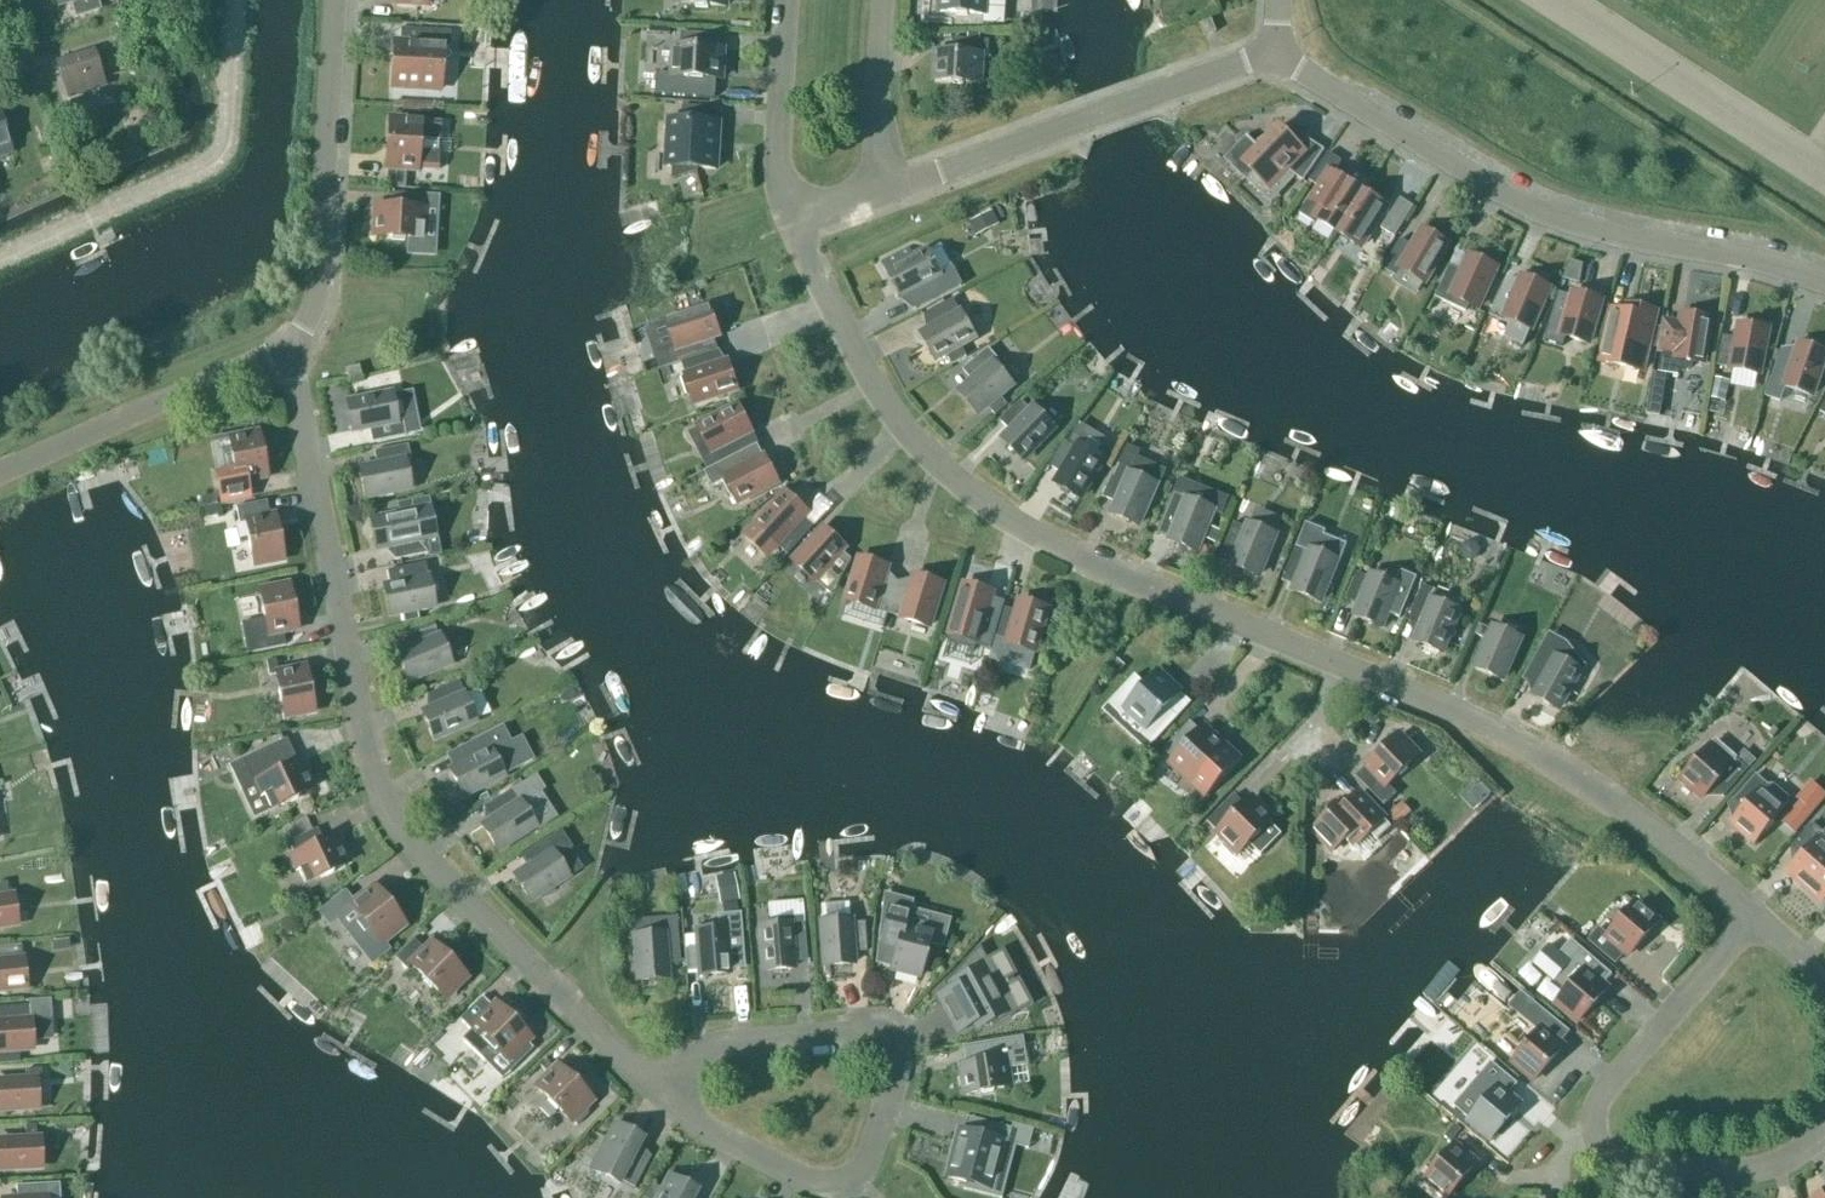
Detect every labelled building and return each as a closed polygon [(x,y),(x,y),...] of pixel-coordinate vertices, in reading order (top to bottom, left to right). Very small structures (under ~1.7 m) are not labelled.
[(97,0),(57,0),(59,7),(71,3),(75,18),(100,11),(97,0)] [(677,4),(694,5),(694,7),(707,8),(707,6),(725,7),(725,0),(677,0),(677,4)] [(939,12),(956,13),(956,15),(967,16),(967,14),(983,15),(984,0),(940,0),(939,12)] [(143,29),(139,17),(116,23),(120,35),(143,29)] [(1204,38),(1216,33),(1211,20),(1199,25),(1204,38)] [(450,49),(451,32),(400,29),(399,44),(394,44),(392,88),(440,91),(443,48),(450,49)] [(718,50),(719,35),(685,32),(684,48),(674,47),(673,77),(690,78),(690,80),(703,81),(703,78),(721,80),(722,51),(718,50)] [(988,58),(988,41),(952,39),(951,54),(937,53),(935,81),(951,82),(951,84),(963,85),(963,83),(979,84),(981,57),(988,58)] [(68,100),(104,89),(93,53),(57,64),(68,100)] [(719,109),(682,107),(681,122),(670,121),(667,167),(672,167),(672,180),(697,172),(698,169),(715,170),(719,109)] [(10,151),(0,121),(0,154),(10,151)] [(420,153),(420,140),(418,139),(419,122),(390,121),(386,184),(403,184),(404,172),(416,173),(417,153),(420,153)] [(48,123),(37,127),(42,144),(54,140),(48,123)] [(1299,149),(1278,129),(1259,149),(1247,137),(1245,138),(1248,141),(1229,161),(1247,178),(1252,173),(1269,189),(1286,171),(1303,182),(1324,151),(1308,140),(1299,149)] [(1337,234),(1362,194),(1332,175),(1341,162),(1328,154),(1309,182),(1317,187),(1301,214),(1313,221),(1315,219),(1337,234)] [(421,240),(424,196),(389,194),(388,209),(375,208),(373,237),(391,238),(391,241),(404,241),(404,239),(421,240)] [(1362,194),(1337,234),(1360,248),(1385,208),(1362,194)] [(1394,238),(1413,208),(1400,199),(1381,229),(1394,238)] [(1424,283),(1447,245),(1423,231),(1413,247),(1400,239),(1382,269),(1396,277),(1401,269),(1424,283)] [(915,259),(909,248),(882,261),(901,297),(914,290),(921,305),(948,291),(940,277),(927,252),(915,259)] [(1476,309),(1495,269),(1470,257),(1463,273),(1449,266),(1435,298),(1465,312),(1469,305),(1476,309)] [(1580,285),(1583,265),(1570,262),(1563,280),(1580,285)] [(1548,289),(1523,278),(1518,288),(1504,282),(1489,317),(1520,331),(1522,326),(1530,329),(1548,289)] [(1573,298),(1558,293),(1548,330),(1562,334),(1561,336),(1588,344),(1600,302),(1574,294),(1573,298)] [(961,314),(952,300),(924,316),(932,330),(922,336),(938,364),(948,358),(953,366),(968,358),(963,349),(976,342),(969,330),(973,328),(964,313),(961,314)] [(1602,352),(1599,365),(1641,375),(1645,356),(1655,313),(1628,307),(1626,317),(1611,314),(1602,352)] [(711,353),(707,339),(718,335),(709,309),(668,323),(675,347),(657,353),(663,369),(709,354),(711,353)] [(1702,366),(1710,320),(1682,316),(1680,327),(1666,324),(1658,372),(1678,376),(1679,373),(1683,373),(1687,371),(1691,368),(1702,366)] [(1767,331),(1740,326),(1737,340),(1723,337),(1717,366),(1758,375),(1767,331)] [(1824,357),(1824,354),(1800,345),(1796,356),(1782,351),(1771,383),(1785,388),(1786,387),(1811,396),(1824,357)] [(973,382),(960,393),(978,414),(1012,386),(994,365),(1000,361),(989,348),(963,370),(973,382)] [(709,354),(681,364),(686,378),(681,379),(687,397),(691,395),(694,404),(736,390),(727,364),(726,364),(724,357),(718,351),(711,353),(709,354)] [(349,384),(362,380),(361,378),(358,367),(345,371),(348,381),(349,384)] [(396,423),(391,396),(347,404),(353,432),(370,428),(373,443),(405,436),(402,422),(396,423)] [(1031,412),(1020,401),(1000,422),(1011,433),(1003,440),(1023,460),(1053,428),(1034,409),(1031,412)] [(722,464),(746,452),(746,451),(748,450),(741,437),(750,432),(738,407),(699,428),(719,465),(722,464)] [(265,478),(257,435),(230,440),(233,455),(230,456),(232,468),(235,468),(238,481),(230,483),(234,498),(243,496),(239,483),(265,478)] [(1079,446),(1082,441),(1072,435),(1067,443),(1064,442),(1049,467),(1062,475),(1057,484),(1080,498),(1103,460),(1079,446)] [(366,498),(409,489),(404,462),(410,461),(407,446),(373,453),(376,467),(361,471),(366,498)] [(1158,488),(1166,471),(1137,459),(1140,452),(1127,446),(1119,462),(1103,498),(1117,504),(1112,514),(1137,526),(1155,487),(1158,488)] [(746,452),(722,464),(729,477),(725,479),(738,503),(777,483),(764,459),(753,465),(746,452)] [(1223,515),(1229,500),(1179,479),(1156,535),(1196,551),(1212,511),(1223,515)] [(787,556),(809,532),(798,521),(806,513),(786,494),(746,538),(766,556),(776,545),(787,556)] [(266,501),(235,507),(236,510),(239,524),(246,523),(246,524),(249,538),(247,539),(249,551),(252,550),(255,566),(282,560),(274,517),(269,518),(266,501)] [(429,506),(370,518),(377,553),(393,550),(395,561),(423,555),(420,544),(436,541),(429,506)] [(1258,577),(1282,518),(1257,508),(1249,526),(1249,525),(1247,529),(1233,523),(1229,533),(1243,539),(1232,566),(1258,577)] [(1325,532),(1305,524),(1296,547),(1295,547),(1282,581),(1296,587),(1294,592),(1319,602),(1335,562),(1339,563),(1346,546),(1323,536),(1325,532)] [(840,573),(852,560),(842,551),(844,548),(824,530),(794,562),(814,581),(830,564),(840,573)] [(1209,560),(1215,546),(1206,542),(1200,556),(1209,560)] [(889,611),(893,600),(878,596),(886,568),(860,559),(847,601),(874,610),(875,606),(889,611)] [(418,621),(416,610),(433,607),(425,564),(388,572),(391,587),(384,588),(390,615),(401,613),(403,624),(418,621)] [(1370,579),(1356,573),(1346,600),(1360,606),(1355,616),(1381,627),(1398,586),(1372,575),(1370,579)] [(893,600),(889,611),(903,615),(902,619),(928,627),(941,585),(915,577),(906,605),(893,600)] [(995,637),(1003,608),(988,604),(991,594),(965,586),(952,628),(956,629),(953,642),(967,646),(971,634),(979,636),(980,632),(995,637)] [(1441,652),(1448,637),(1458,612),(1432,601),(1436,592),(1422,586),(1404,632),(1418,637),(1416,642),(1441,652)] [(296,629),(288,587),(260,592),(264,608),(261,608),(264,620),(266,619),(269,634),(251,638),(254,653),(285,647),(282,632),(296,629)] [(1003,608),(995,637),(1009,641),(1008,644),(1034,652),(1047,610),(1020,602),(1017,612),(1003,608)] [(438,639),(438,638),(432,625),(423,629),(398,639),(398,650),(400,655),(398,656),(409,681),(449,664),(446,655),(452,652),(446,637),(445,636),(438,639)] [(1493,632),(1479,626),(1475,635),(1489,641),(1477,669),(1502,680),(1520,640),(1494,628),(1493,632)] [(1578,697),(1588,679),(1579,674),(1580,672),(1556,658),(1558,654),(1545,647),(1526,680),(1539,687),(1534,697),(1558,710),(1568,692),(1578,697)] [(278,675),(275,661),(266,662),(269,677),(277,675),(280,690),(277,691),(280,703),(282,702),(285,718),(313,712),(304,669),(278,675)] [(1190,704),(1158,674),(1146,687),(1134,677),(1105,708),(1149,749),(1190,704)] [(464,697),(458,683),(427,696),(433,710),(423,714),(434,740),(474,722),(463,697),(464,697)] [(1178,756),(1171,764),(1204,795),(1237,760),(1203,728),(1200,732),(1189,722),(1167,745),(1178,756)] [(1384,807),(1396,795),(1387,786),(1398,775),(1406,768),(1418,756),(1398,736),(1356,777),(1384,807)] [(486,753),(479,740),(447,757),(454,770),(450,772),(463,797),(502,776),(489,752),(486,753)] [(272,747),(231,767),(242,792),(251,788),(257,785),(269,810),(285,803),(286,805),(298,799),(297,797),(312,790),(300,763),(283,771),(272,747)] [(1722,748),(1717,753),(1711,747),(1682,780),(1703,798),(1712,788),(1723,798),(1747,770),(1756,761),(1744,750),(1735,760),(1722,748)] [(491,822),(482,827),(497,851),(534,827),(521,806),(541,793),(546,790),(536,775),(512,790),(483,809),(491,822)] [(1765,784),(1756,776),(1733,802),(1744,812),(1733,825),(1754,843),(1788,804),(1787,796),(1773,783),(1765,784)] [(1785,823),(1796,833),(1824,798),(1824,793),(1812,782),(1798,798),(1803,802),(1785,823)] [(1391,828),(1359,795),(1348,805),(1345,801),(1313,832),(1332,852),(1344,840),(1353,849),(1369,833),(1377,842),(1391,828)] [(1234,796),(1207,823),(1218,833),(1227,842),(1222,847),(1233,859),(1238,854),(1239,854),(1249,844),(1261,855),(1281,835),(1269,823),(1272,820),(1252,799),(1245,806),(1234,796)] [(1412,814),(1403,804),(1388,818),(1398,828),(1412,814)] [(1789,874),(1821,902),(1824,897),(1824,835),(1823,833),(1812,824),(1791,848),(1803,859),(1789,874)] [(323,843),(316,830),(288,843),(294,857),(292,858),(304,884),(320,877),(321,879),(333,873),(332,871),(348,864),(335,837),(323,843)] [(568,847),(559,833),(522,856),(529,869),(515,878),(530,901),(577,871),(564,850),(568,847)] [(6,884),(0,884),(0,927),(16,925),(12,898),(9,898),(6,884)] [(344,894),(320,913),(331,927),(337,921),(346,932),(371,964),(387,951),(381,943),(403,926),(374,888),(353,905),(344,894)] [(885,896),(878,960),(893,964),(892,969),(918,976),(922,961),(924,961),(927,950),(925,950),(929,934),(904,927),(911,902),(885,896)] [(848,903),(820,905),(821,923),(824,967),(852,965),(851,953),(866,952),(864,923),(850,924),(848,903)] [(1657,922),(1636,904),(1626,916),(1624,915),(1616,924),(1618,926),(1608,938),(1598,930),(1589,942),(1615,964),(1625,952),(1629,956),(1657,922)] [(742,968),(741,957),(738,916),(722,917),(723,930),(697,933),(698,949),(687,950),(688,965),(699,964),(700,977),(728,974),(727,970),(742,968)] [(788,925),(788,918),(770,920),(770,927),(761,928),(765,972),(792,969),(791,958),(806,957),(804,924),(788,925)] [(663,939),(663,935),(635,937),(638,981),(666,979),(664,950),(679,949),(678,938),(663,939)] [(1550,946),(1533,965),(1566,994),(1557,1005),(1578,1023),(1606,989),(1603,986),(1612,975),(1571,940),(1560,954),(1550,946)] [(424,952),(413,941),(395,960),(406,971),(411,966),(423,978),(421,979),(430,989),(432,987),(444,999),(465,979),(431,945),(424,952)] [(956,989),(939,998),(958,1032),(974,1023),(977,1029),(988,1023),(991,1028),(1015,1015),(978,946),(949,977),(956,989)] [(20,947),(0,949),(0,991),(25,989),(22,961),(20,947)] [(529,1040),(495,1006),(492,1009),(481,999),(459,1021),(470,1032),(461,1040),(485,1064),(498,1050),(515,1067),(532,1050),(526,1043),(529,1040)] [(29,1007),(0,1009),(0,1052),(32,1049),(31,1040),(38,1040),(37,1022),(30,1022),(29,1007)] [(1534,1081),(1563,1048),(1559,1045),(1569,1033),(1542,1011),(1532,1022),(1541,1030),(1513,1063),(1534,1081)] [(993,1093),(992,1090),(1008,1088),(1005,1069),(1026,1065),(1021,1038),(957,1048),(965,1095),(980,1092),(980,1095),(993,1093)] [(829,1053),(832,1081),(843,1080),(839,1052),(829,1053)] [(554,1071),(544,1060),(538,1066),(548,1077),(536,1089),(570,1122),(571,1122),(576,1127),(588,1115),(583,1110),(591,1102),(557,1068),(554,1071)] [(1492,1062),(1454,1107),(1470,1121),(1491,1139),(1519,1106),(1508,1096),(1518,1084),(1492,1062)] [(37,1109),(36,1082),(41,1081),(40,1070),(25,1071),(26,1082),(0,1083),(0,1111),(37,1109)] [(959,1132),(946,1178),(989,1190),(1001,1143),(1007,1145),(1012,1125),(978,1116),(973,1135),(959,1132)] [(1452,1143),(1462,1131),(1455,1125),(1445,1138),(1452,1143)] [(35,1126),(24,1126),(25,1141),(0,1142),(0,1170),(40,1168),(39,1140),(36,1141),(35,1126)] [(634,1189),(638,1182),(625,1175),(643,1141),(615,1127),(592,1171),(619,1185),(621,1183),(634,1189)] [(1447,1197),(1476,1164),(1455,1146),(1437,1168),(1425,1180),(1447,1197)] [(670,1179),(664,1190),(650,1184),(643,1197),(694,1197),(697,1193),(670,1179)] [(41,1185),(30,1185),(31,1197),(42,1197),(41,1185)]
